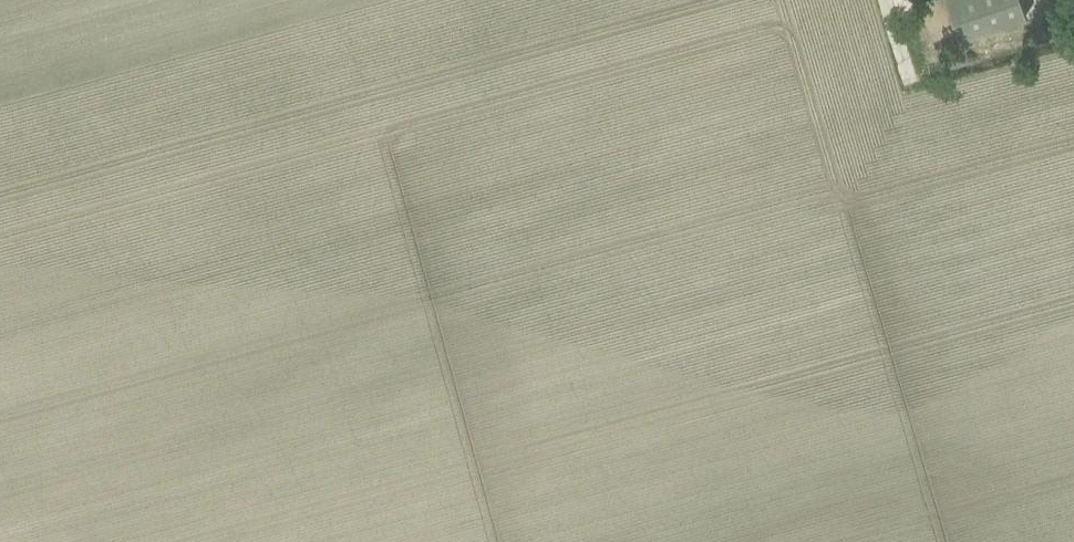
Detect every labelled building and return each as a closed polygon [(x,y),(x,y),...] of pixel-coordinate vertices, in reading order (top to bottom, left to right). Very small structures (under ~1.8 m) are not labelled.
[(935,47),(1027,16),(1022,0),(920,0),(935,47)]
